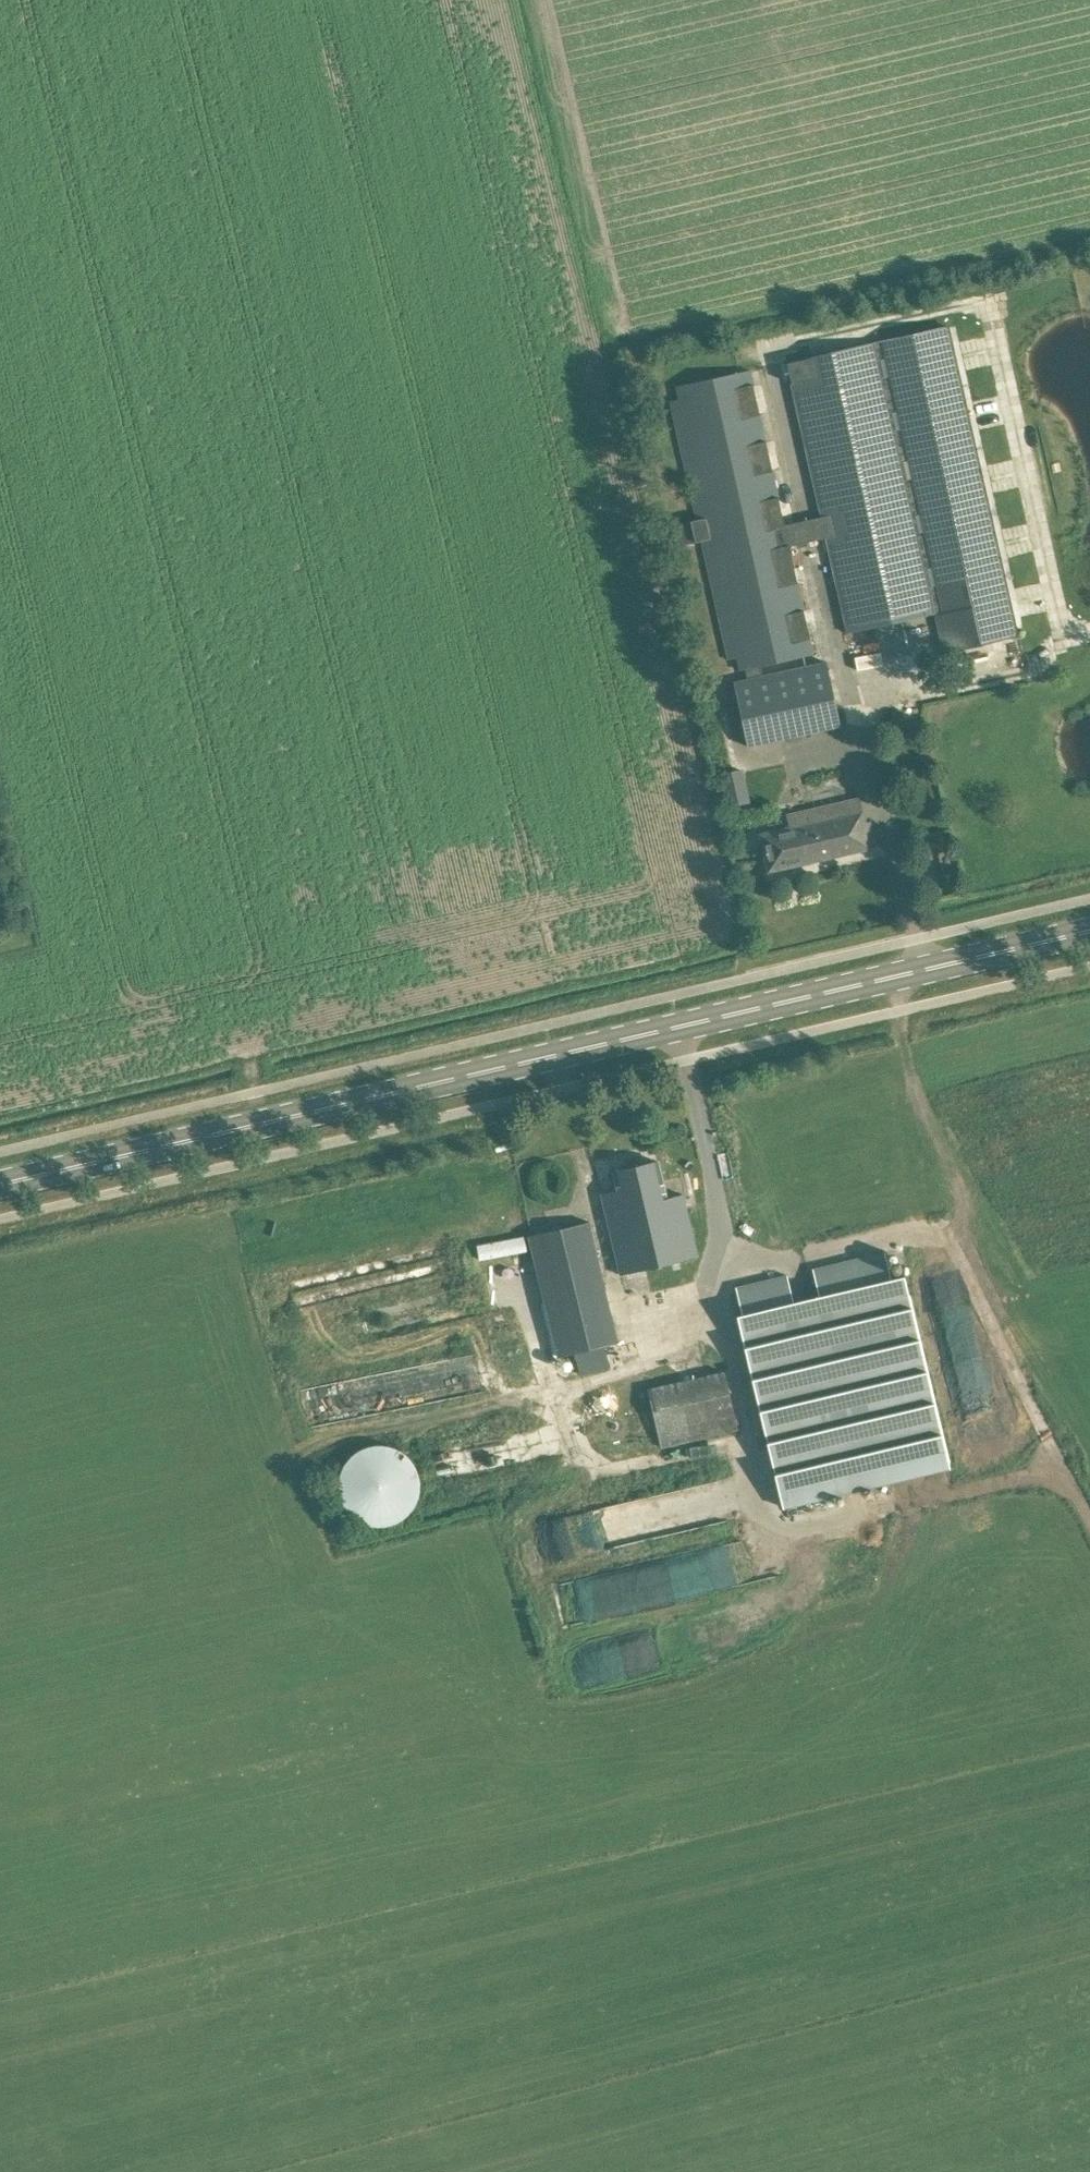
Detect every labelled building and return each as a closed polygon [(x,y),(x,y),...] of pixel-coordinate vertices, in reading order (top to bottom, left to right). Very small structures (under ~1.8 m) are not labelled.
[(680,399),(671,400),(697,521),(694,521),(698,541),(703,540),(727,659),(738,657),(740,669),(746,668),(748,680),(764,676),(761,664),(815,652),(791,545),(828,537),(849,631),(935,612),(944,652),(1018,636),(948,326),(789,361),(824,517),(786,525),(752,372),(678,388),(680,399)] [(748,680),(734,683),(748,745),(842,724),(828,662),(764,676),(748,680)] [(742,769),(721,773),(724,786),(745,782),(742,769)] [(761,836),(765,852),(770,873),(878,848),(872,823),(867,824),(861,799),(788,817),(791,829),(761,836)] [(603,1193),(608,1214),(622,1275),(700,1256),(684,1194),(667,1198),(659,1161),(614,1172),(618,1190),(603,1193)] [(531,1233),(549,1307),(543,1308),(555,1356),(575,1351),(580,1374),(610,1367),(604,1344),(618,1341),(589,1219),(531,1233)] [(738,1315),(783,1507),(950,1467),(904,1275),(892,1278),(885,1251),(813,1268),(819,1295),(794,1301),(788,1275),(736,1287),(742,1313),(738,1315)] [(651,1390),(665,1447),(740,1429),(727,1372),(651,1390)] [(340,1482),(339,1485),(340,1489),(340,1492),(341,1496),(342,1499),(343,1503),(345,1506),(347,1509),(349,1511),(352,1514),(354,1516),(357,1519),(360,1520),(363,1522),(367,1523),(370,1524),(373,1525),(377,1526),(381,1526),(384,1525),(388,1525),(391,1524),(394,1523),(398,1522),(401,1520),(404,1518),(407,1516),(409,1513),(411,1511),(414,1508),(415,1505),(417,1501),(418,1498),(419,1495),(420,1491),(420,1488),(420,1484),(420,1481),(420,1477),(419,1474),(418,1470),(416,1467),(414,1464),(412,1461),(410,1459),(408,1456),(405,1454),(402,1452),(399,1450),(396,1448),(393,1447),(390,1446),(386,1445),(383,1445),(379,1445),(376,1445),(372,1446),(369,1446),(366,1447),(362,1449),(359,1450),(356,1452),(354,1454),(351,1457),(349,1459),(347,1462),(345,1465),(343,1468),(342,1472),(341,1475),(340,1478),(340,1482)]
